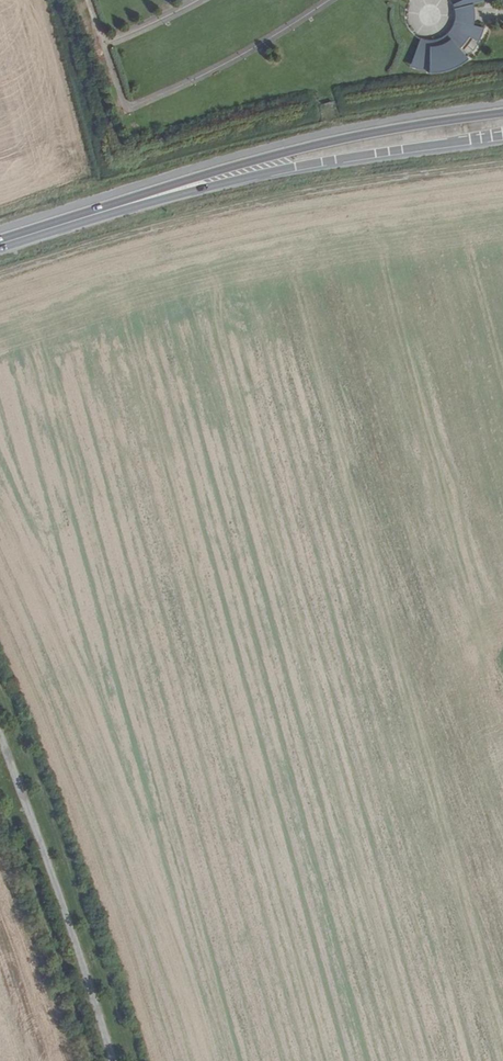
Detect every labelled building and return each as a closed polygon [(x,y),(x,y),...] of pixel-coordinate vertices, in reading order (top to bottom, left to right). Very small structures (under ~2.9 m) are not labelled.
[(460,8),(458,3),(452,6),(454,12),(454,19),(454,23),(452,27),(450,31),(445,37),(441,39),(437,41),(430,42),(426,41),(421,40),(409,66),(420,70),(430,71),(430,49),(433,48),(436,48),(439,47),(442,46),(445,45),(447,44),(449,42),(451,41),(459,51),(462,47),(466,43),(469,38),(458,32),(460,24),(473,27),(474,16),(474,11),(472,5),(460,8)] [(473,27),(460,24),(458,32),(469,38),(479,43),(482,36),(484,29),(473,27)] [(433,48),(430,49),(430,71),(430,74),(443,73),(454,69),(459,67),(468,61),(459,51),(451,41),(449,42),(447,44),(445,45),(442,46),(439,47),(436,48),(433,48)]
